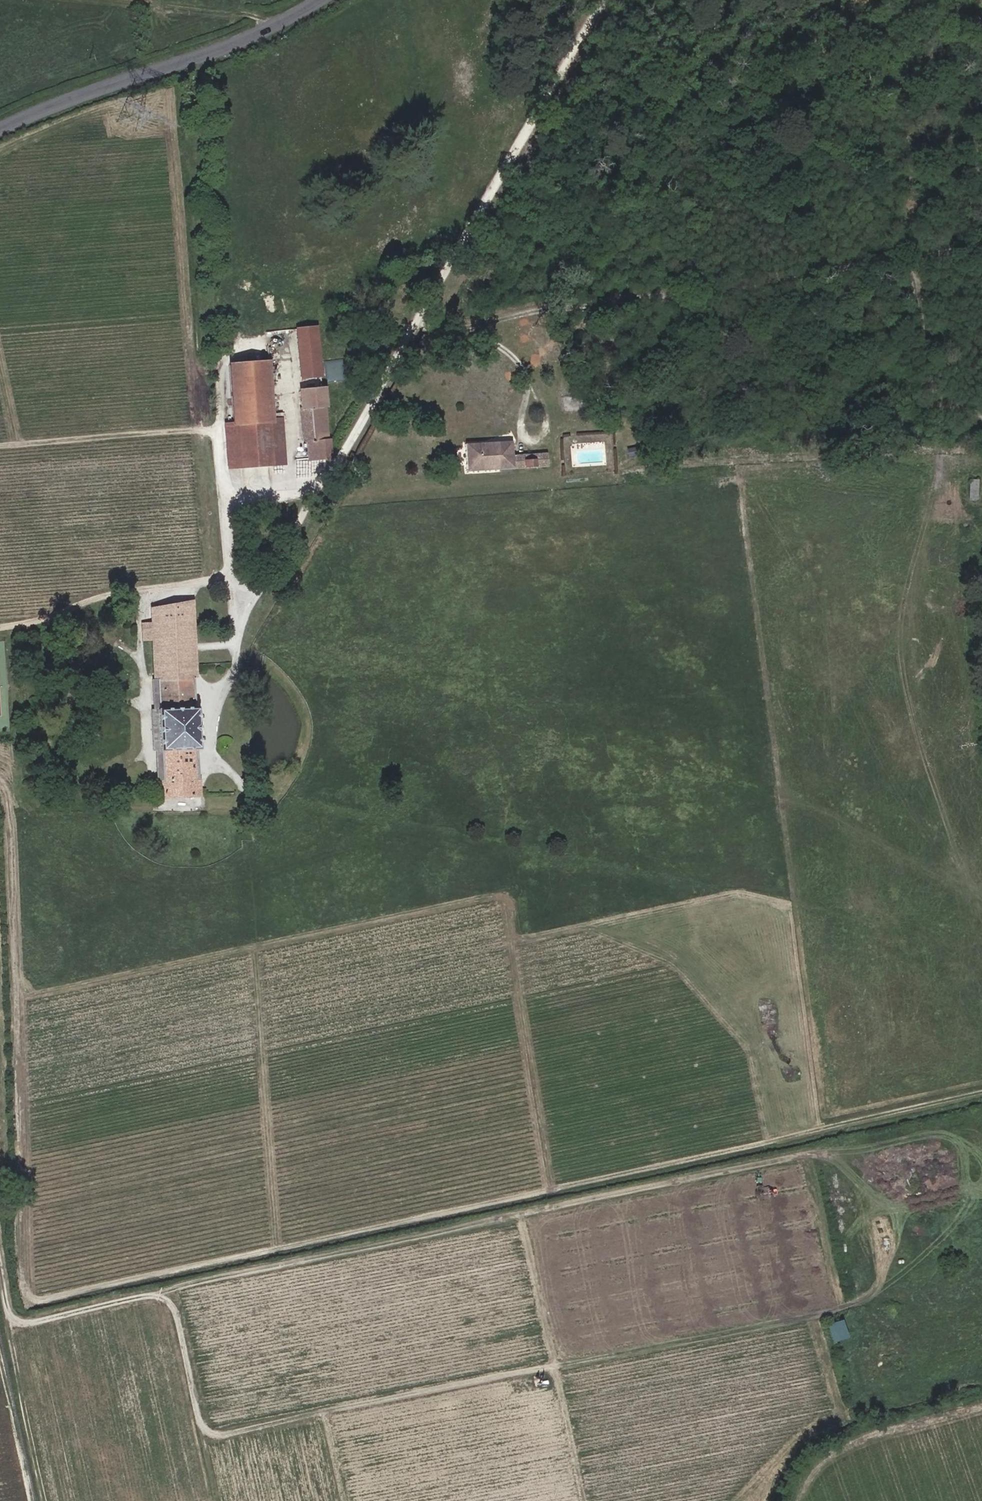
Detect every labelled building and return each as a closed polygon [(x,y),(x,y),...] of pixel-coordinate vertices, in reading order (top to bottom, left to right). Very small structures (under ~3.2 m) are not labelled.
[(317,324),(296,326),(300,375),(322,373),(317,324)] [(226,421),(230,463),(240,462),(240,463),(274,460),(270,417),(272,417),(267,358),(229,362),(234,420),(226,421)] [(322,386),(300,388),(301,405),(313,404),(316,431),(307,432),(307,437),(309,456),(330,454),(322,386)] [(301,405),(300,405),(303,437),(307,437),(307,432),(316,431),(313,404),(301,405)] [(270,417),(274,460),(286,459),(282,416),(272,417),(270,417)] [(512,467),(511,455),(511,440),(464,443),(466,470),(512,467)] [(511,455),(512,467),(544,464),(544,453),(511,455)] [(970,478),(970,498),(979,498),(979,478),(970,478)] [(190,601),(155,607),(156,619),(155,620),(143,622),(143,627),(145,638),(154,637),(156,637),(158,677),(193,676),(190,609),(190,601)] [(163,779),(198,778),(193,676),(158,677),(163,779)] [(163,797),(199,794),(198,778),(163,779),(163,797)] [(843,1318),(828,1323),(835,1342),(850,1336),(843,1318)]
